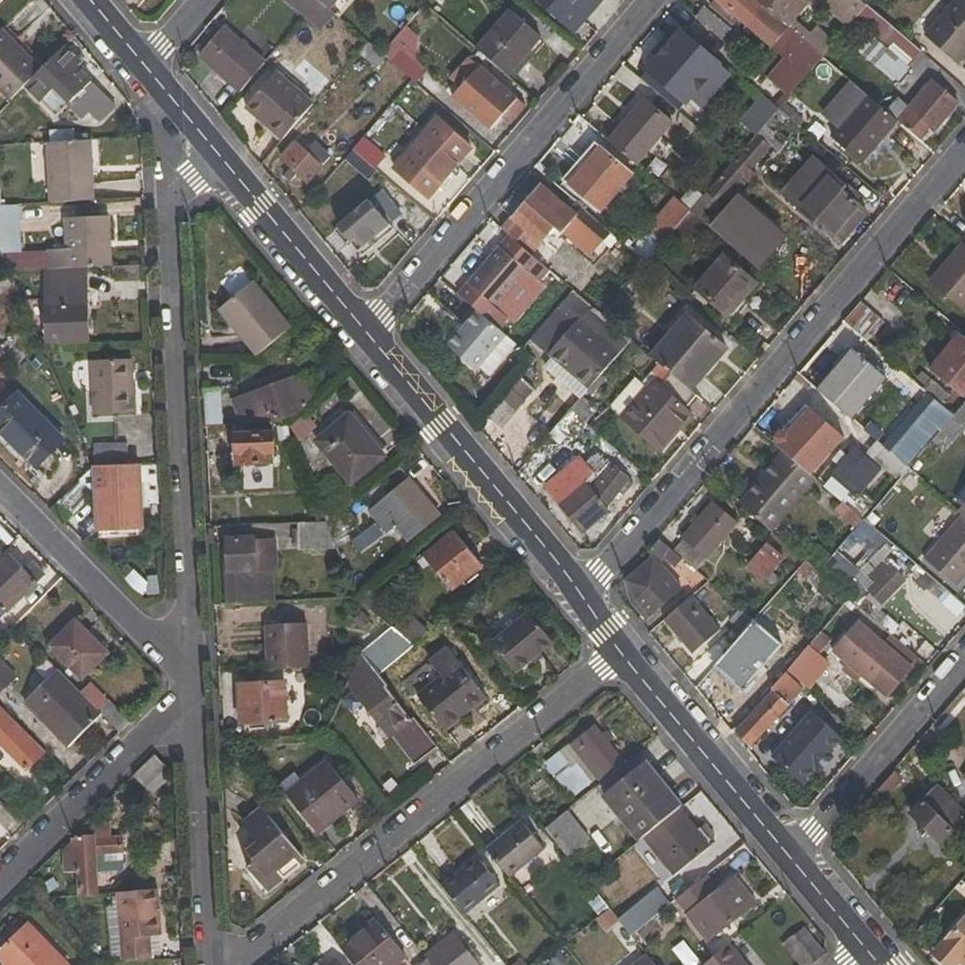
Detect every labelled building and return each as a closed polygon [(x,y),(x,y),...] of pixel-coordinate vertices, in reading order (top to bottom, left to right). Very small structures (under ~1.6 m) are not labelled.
[(304,14),(316,0),(287,0),(304,14)] [(334,13),(328,8),(319,0),(316,0),(304,14),(321,29),(334,13)] [(574,29),(599,0),(540,0),(574,29)] [(822,58),(786,27),(755,0),(716,0),(711,5),(741,31),(746,25),(784,58),(766,78),(782,91),(771,103),(778,109),(786,99),(822,58)] [(786,27),(809,0),(755,0),(786,27)] [(859,0),(817,0),(829,11),(833,6),(852,21),(866,6),(859,0)] [(964,57),(964,0),(953,0),(923,35),(958,65),(964,57)] [(907,67),(920,52),(866,6),(852,21),(870,35),(907,67)] [(695,17),(727,45),(734,35),(702,7),(695,17)] [(476,49),(506,74),(526,51),(539,37),(508,11),(476,49)] [(412,33),(404,26),(394,37),(403,45),(412,33)] [(199,56),(239,90),(264,61),(224,27),(199,56)] [(10,101),(39,72),(41,70),(2,29),(0,31),(0,91),(10,101)] [(685,102),(719,63),(681,29),(647,69),(685,102)] [(902,88),(913,73),(907,67),(870,35),(857,51),(902,88)] [(357,51),(375,66),(383,55),(381,53),(366,39),(357,51)] [(423,66),(392,39),(381,53),(383,55),(411,80),(423,66)] [(82,54),(75,59),(64,48),(41,70),(39,72),(56,90),(60,87),(73,101),(69,106),(81,118),(88,111),(100,122),(117,105),(79,68),(87,60),(82,54)] [(512,80),(531,55),(526,51),(506,74),(512,80)] [(503,112),(511,119),(524,104),(477,64),(451,95),(490,128),(503,112)] [(245,106),(283,139),(313,103),(275,71),(245,106)] [(887,112),(867,94),(850,81),(831,103),(833,105),(823,115),(838,128),(831,136),(860,162),(896,119),(887,112)] [(906,109),(897,100),(887,112),(896,119),(920,141),(929,128),(933,132),(955,103),(930,81),(906,109)] [(757,105),(755,108),(769,120),(778,109),(771,103),(756,92),(750,99),(757,105)] [(799,127),(807,117),(786,99),(778,109),(799,127)] [(609,139),(636,163),(671,123),(643,100),(609,139)] [(769,120),(734,160),(711,187),(706,193),(720,205),(743,179),(748,184),(756,175),(750,170),(770,147),(777,153),(799,127),(778,109),(769,120)] [(392,168),(428,198),(470,148),(435,118),(392,168)] [(361,139),(352,149),(363,160),(372,149),(361,139)] [(50,202),(94,200),(92,140),(46,142),(50,202)] [(296,141),(280,158),(288,166),(294,170),(305,182),(321,165),(296,141)] [(598,209),(628,173),(598,148),(567,182),(598,209)] [(787,198),(830,234),(856,203),(840,189),(843,184),(814,159),(794,182),(798,186),(787,198)] [(284,170),(291,175),(294,170),(288,166),(284,170)] [(711,187),(696,176),(676,200),(690,211),(706,193),(711,187)] [(509,238),(510,238),(531,256),(557,224),(591,254),(609,233),(582,209),(576,215),(541,185),(501,231),(509,238)] [(364,245),(401,216),(381,190),(336,225),(359,258),(368,250),(364,245)] [(690,211),(676,200),(665,191),(651,207),(676,229),(690,211)] [(735,200),(711,228),(757,268),(781,241),(735,200)] [(835,238),(861,207),(856,203),(830,234),(835,238)] [(23,204),(0,205),(0,251),(0,252),(22,251),(23,204)] [(66,250),(49,251),(51,270),(86,269),(113,266),(109,216),(65,218),(66,250)] [(510,238),(509,238),(458,297),(477,312),(499,331),(508,320),(496,310),(528,273),(540,283),(550,272),(544,267),(531,256),(510,238)] [(962,311),(964,307),(964,245),(962,243),(952,254),(957,260),(933,286),(962,311)] [(723,253),(693,288),(727,317),(744,297),(757,282),(723,253)] [(952,254),(928,282),(933,286),(957,260),(952,254)] [(49,343),(88,341),(86,269),(51,270),(46,270),(49,343)] [(252,282),(220,310),(259,356),(291,329),(252,282)] [(613,327),(635,300),(624,290),(601,316),(613,327)] [(733,322),(750,302),(744,297),(727,317),(733,322)] [(883,323),(860,301),(843,321),(867,341),(883,323)] [(587,389),(615,357),(557,307),(529,339),(552,358),(587,389)] [(629,340),(613,327),(601,316),(593,308),(587,315),(624,347),(629,340)] [(474,372),(505,336),(499,331),(477,312),(446,349),(474,372)] [(725,348),(687,315),(650,359),(663,370),(689,391),(725,348)] [(957,334),(929,367),(960,394),(964,388),(964,340),(957,334)] [(885,378),(853,349),(817,390),(851,419),(885,378)] [(543,368),(579,400),(587,389),(552,358),(543,368)] [(134,412),(131,359),(91,361),(94,414),(134,412)] [(940,404),(922,388),(897,368),(892,374),(923,401),(883,446),(908,468),(926,446),(931,441),(952,415),(940,404)] [(285,370),(252,382),(254,391),(257,398),(291,386),(289,378),(285,370)] [(692,412),(686,407),(694,396),(689,391),(663,370),(623,417),(660,450),(692,412)] [(243,426),(287,423),(316,400),(306,372),(289,378),(291,386),(257,398),(254,391),(233,398),(243,426)] [(511,390),(519,380),(517,378),(509,388),(511,390)] [(524,400),(532,391),(519,380),(511,390),(524,400)] [(946,395),(929,380),(922,388),(940,404),(946,395)] [(511,390),(509,388),(487,414),(489,416),(511,390)] [(223,427),(221,389),(205,390),(207,428),(223,427)] [(502,427),(524,400),(511,390),(489,416),(502,427)] [(19,393),(0,412),(0,432),(36,469),(64,440),(19,393)] [(782,434),(777,440),(778,448),(782,452),(811,476),(843,439),(811,411),(791,434),(790,433),(782,434)] [(888,426),(872,412),(861,427),(876,440),(888,426)] [(386,457),(350,413),(315,442),(351,485),(386,457)] [(931,441),(943,452),(964,426),(952,415),(931,441)] [(36,469),(0,432),(0,442),(30,474),(36,469)] [(275,465),(272,432),(234,434),(236,467),(275,465)] [(128,443),(93,445),(94,465),(102,464),(128,463),(128,443)] [(879,469),(855,448),(822,486),(841,502),(862,520),(871,509),(856,496),(879,469)] [(780,519),(814,479),(811,476),(782,452),(749,491),(780,519)] [(576,461),(543,488),(581,532),(607,510),(605,507),(620,488),(629,496),(636,487),(610,466),(590,490),(587,486),(593,481),(576,461)] [(97,510),(142,508),(141,463),(128,463),(102,464),(103,492),(96,492),(97,510)] [(103,492),(102,464),(94,465),(96,488),(96,492),(103,492)] [(75,506),(94,487),(84,475),(65,494),(75,506)] [(440,515),(409,479),(368,513),(384,533),(394,525),(408,541),(440,515)] [(780,519),(749,491),(738,503),(770,531),(780,519)] [(854,529),(862,520),(841,502),(833,511),(854,529)] [(711,503),(681,538),(672,551),(681,559),(695,571),(734,523),(711,503)] [(334,542),(357,524),(343,506),(325,521),(334,542)] [(964,515),(961,513),(924,557),(955,584),(964,573),(964,516),(964,515)] [(334,542),(325,521),(298,523),(299,549),(336,548),(334,542)] [(482,564),(455,532),(424,557),(452,590),(482,564)] [(255,536),(226,537),(228,604),(259,603),(257,570),(272,570),(277,569),(275,540),(255,540),(255,536)] [(681,559),(672,551),(656,537),(647,549),(651,555),(624,579),(629,601),(645,619),(680,588),(659,562),(663,559),(672,569),(681,559)] [(851,546),(845,540),(833,554),(838,560),(851,546)] [(763,580),(782,558),(766,545),(747,566),(763,580)] [(34,585),(36,582),(7,554),(0,562),(0,606),(7,613),(16,604),(28,591),(34,585)] [(924,557),(916,565),(948,593),(955,584),(924,557)] [(852,579),(829,559),(818,572),(834,586),(848,599),(856,606),(863,596),(849,583),(852,579)] [(804,561),(795,571),(808,582),(818,572),(804,561)] [(881,599),(899,581),(880,562),(862,579),(881,599)] [(52,588),(61,579),(51,569),(42,578),(52,588)] [(259,603),(275,602),(272,570),(257,570),(259,603)] [(808,582),(826,596),(834,586),(818,572),(808,582)] [(44,596),(52,588),(42,578),(36,582),(34,585),(44,596)] [(21,610),(33,598),(28,591),(16,604),(21,610)] [(719,628),(692,595),(663,620),(692,653),(719,628)] [(739,609),(724,628),(736,639),(751,620),(739,609)] [(552,642),(528,613),(492,642),(516,671),(552,642)] [(857,672),(885,696),(918,659),(903,645),(899,651),(860,618),(836,647),(860,668),(857,672)] [(108,654),(74,620),(48,646),(81,679),(108,654)] [(306,623),(265,625),(268,669),(308,667),(306,623)] [(380,675),(415,645),(392,627),(361,654),(380,675)] [(820,631),(789,668),(804,683),(822,661),(817,657),(830,640),(820,631)] [(740,705),(722,721),(732,733),(735,730),(751,711),(746,705),(774,676),(758,661),(748,671),(729,646),(703,676),(727,705),(735,698),(740,705)] [(464,716),(458,709),(481,691),(447,649),(429,663),(440,678),(418,697),(445,730),(464,716)] [(388,686),(380,675),(361,654),(355,666),(347,685),(367,712),(374,706),(396,734),(392,738),(415,765),(437,746),(415,718),(412,721),(385,688),(388,686)] [(0,667),(0,689),(11,678),(0,667)] [(24,702),(68,748),(102,715),(96,711),(81,693),(57,670),(24,702)] [(785,671),(751,711),(735,730),(752,746),(796,696),(794,694),(802,686),(785,671)] [(287,720),(285,682),(238,685),(241,724),(287,720)] [(108,700),(90,683),(81,693),(96,711),(108,700)] [(464,716),(486,697),(481,691),(458,709),(464,716)] [(102,715),(119,733),(129,723),(108,700),(96,711),(102,715)] [(27,770),(44,751),(0,707),(0,742),(27,770)] [(811,712),(771,757),(802,784),(816,768),(829,754),(842,739),(811,712)] [(545,765),(576,803),(625,764),(594,725),(545,765)] [(144,788),(167,767),(153,754),(132,776),(144,788)] [(832,757),(829,754),(816,768),(819,771),(832,757)] [(359,801),(326,762),(286,794),(315,831),(341,811),(344,814),(359,801)] [(603,797),(639,840),(643,836),(678,808),(682,805),(646,762),(603,797)] [(940,844),(964,818),(964,812),(948,795),(938,783),(908,812),(940,844)] [(887,793),(880,785),(867,801),(876,809),(887,793)] [(957,787),(948,795),(964,812),(964,796),(957,787)] [(675,875),(711,846),(678,808),(643,836),(675,875)] [(303,860),(264,811),(247,825),(259,840),(246,851),(254,862),(247,867),(266,890),(303,860)] [(590,838),(567,811),(546,828),(568,856),(590,838)] [(545,849),(521,821),(486,849),(510,878),(545,849)] [(93,837),(76,837),(79,894),(97,893),(94,854),(122,852),(121,837),(110,838),(109,830),(93,832),(93,837)] [(500,886),(477,857),(441,886),(464,914),(500,886)] [(733,876),(713,892),(702,879),(675,900),(709,942),(756,903),(733,876)] [(116,891),(123,960),(150,959),(148,937),(160,936),(155,889),(116,891)] [(619,920),(632,935),(669,905),(656,890),(619,920)] [(937,951),(952,964),(957,964),(962,960),(964,963),(964,917),(937,951)] [(375,918),(341,948),(355,964),(396,964),(406,957),(375,918)] [(0,948),(0,959),(6,964),(68,964),(27,923),(0,948)] [(783,946),(800,964),(814,964),(826,955),(805,928),(783,946)] [(452,935),(424,956),(427,959),(432,964),(477,964),(471,958),(476,953),(468,944),(463,948),(452,935)] [(730,945),(705,964),(747,964),(730,945)] [(943,964),(952,964),(937,951),(932,956),(943,964)] [(648,955),(637,964),(657,964),(648,955)]
